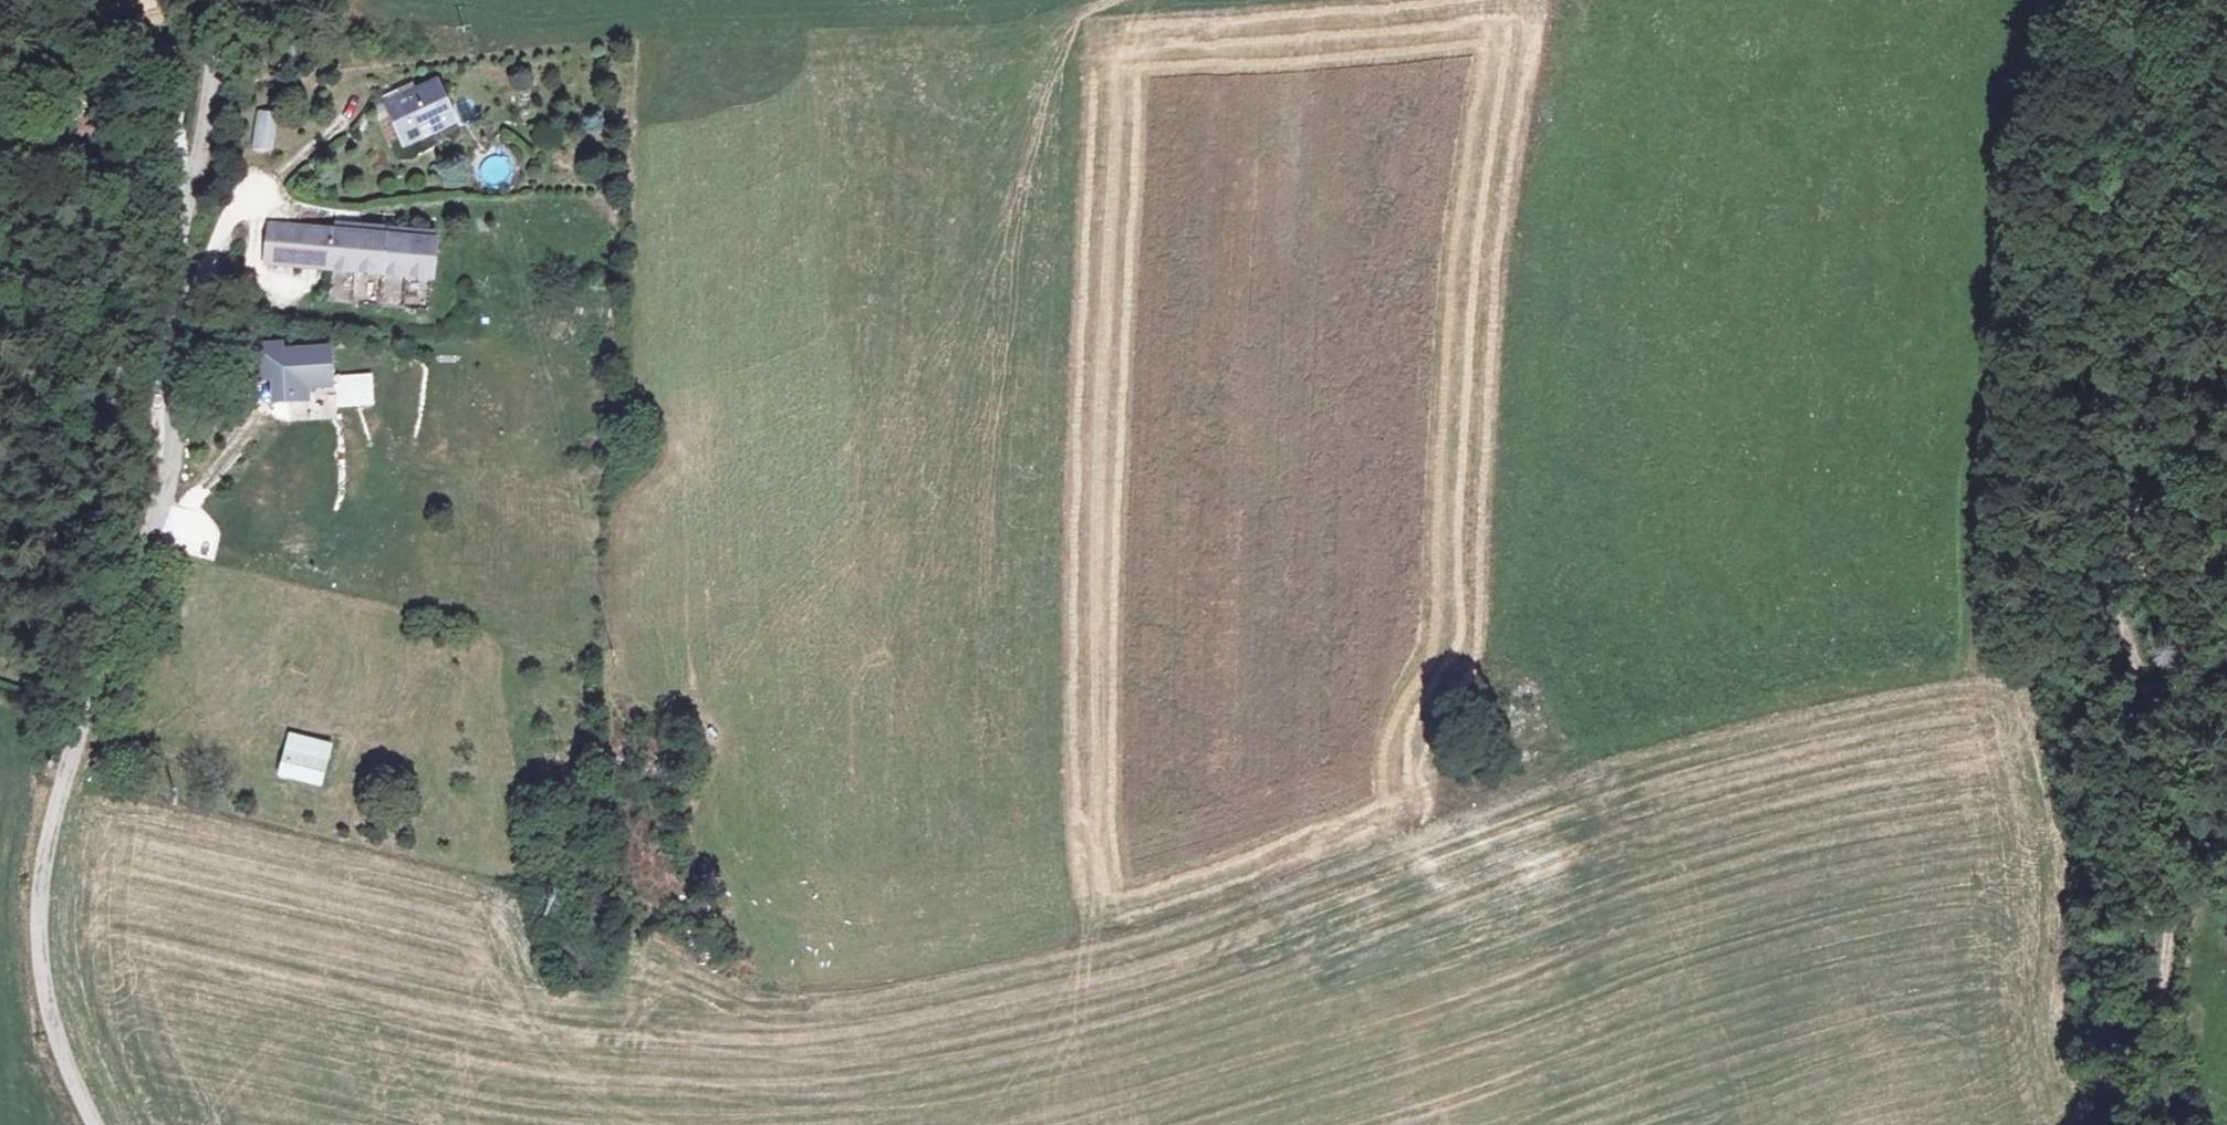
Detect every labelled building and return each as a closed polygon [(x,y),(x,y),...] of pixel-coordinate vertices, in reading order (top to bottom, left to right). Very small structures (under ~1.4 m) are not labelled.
[(441,86),(386,91),(390,133),(445,128),(441,86)] [(281,116),(264,113),(259,151),(276,153),(281,116)] [(340,227),(339,235),(441,245),(442,237),(340,227)] [(335,270),(339,235),(276,229),(272,264),(335,270)] [(339,235),(335,270),(437,281),(441,245),(339,235)] [(333,354),(307,354),(287,355),(286,347),(258,348),(259,384),(279,383),(280,404),(312,402),(309,390),(335,389),(333,354)] [(289,734),(282,777),(325,784),(331,742),(289,734)]
